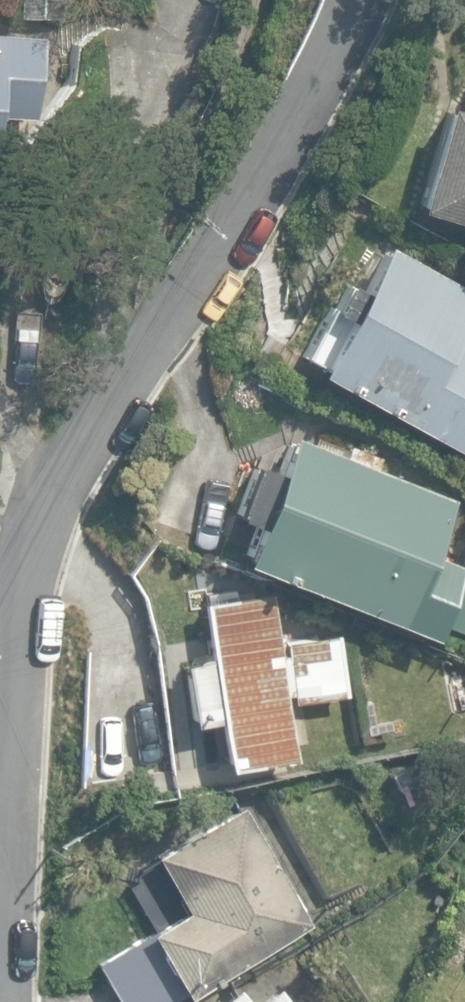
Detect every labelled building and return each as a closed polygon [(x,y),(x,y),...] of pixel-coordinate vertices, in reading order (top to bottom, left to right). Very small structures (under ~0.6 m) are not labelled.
[(36,116),(43,37),(0,33),(0,113),(36,116)] [(464,221),(464,111),(448,106),(417,207),(464,221)] [(315,371),(464,453),(464,346),(456,341),(464,324),(464,282),(389,241),(366,285),(351,277),(318,338),(330,344),(315,371)] [(241,560),(433,636),(455,580),(424,568),(452,497),(374,466),(378,456),(346,443),(341,455),(290,435),(276,469),(257,461),(236,514),(253,520),(257,522),(241,560)] [(219,717),(226,766),(292,757),(283,691),(294,690),(295,699),(345,692),(337,634),(277,642),(270,592),(268,592),(202,602),(209,655),(184,659),(192,721),(219,717)] [(356,713),(359,743),(385,741),(381,711),(356,713)] [(117,1001),(160,1001),(180,992),(307,921),(237,801),(149,854),(171,893),(178,908),(93,958),(117,1001)] [(237,987),(236,986),(215,1001),(248,1001),(237,987)] [(279,988),(261,1001),(290,1001),(279,988)]
